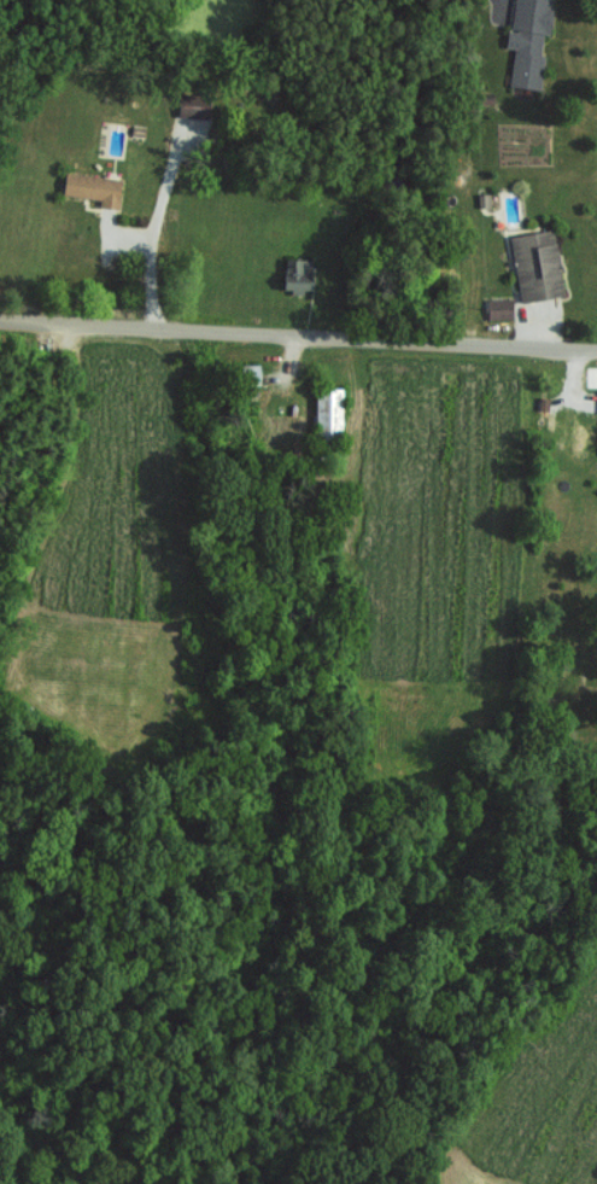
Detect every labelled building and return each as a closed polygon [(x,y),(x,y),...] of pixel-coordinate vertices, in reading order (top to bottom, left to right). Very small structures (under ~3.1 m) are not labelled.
[(506,48),(512,48),(508,86),(537,89),(543,34),(546,34),(550,0),(512,0),(506,48)] [(177,117),(207,118),(208,95),(178,94),(177,117)] [(60,194),(97,200),(96,206),(115,209),(120,180),(64,171),(60,194)] [(508,236),(518,302),(562,296),(552,230),(508,236)] [(308,291),(309,259),(281,259),(280,290),(308,291)] [(485,299),(486,320),(510,319),(510,298),(485,299)] [(257,364),(239,365),(239,384),(258,384),(257,364)] [(341,389),(314,389),(313,437),(340,437),(341,389)]
